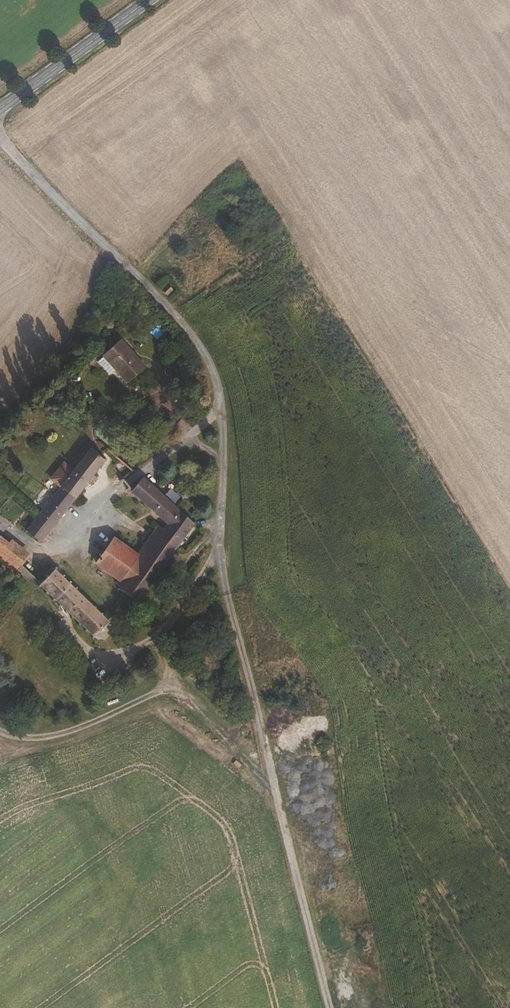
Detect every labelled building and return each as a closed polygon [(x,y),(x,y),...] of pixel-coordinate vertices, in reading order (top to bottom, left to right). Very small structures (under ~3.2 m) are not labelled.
[(164,298),(170,290),(165,285),(157,291),(164,298)] [(144,368),(120,339),(102,354),(114,370),(126,383),(144,368)] [(114,370),(102,354),(95,360),(107,375),(114,370)] [(197,375),(194,370),(187,375),(190,380),(196,377),(197,375)] [(40,540),(102,465),(106,460),(92,448),(74,470),(64,463),(51,478),(60,486),(25,527),(40,540)] [(140,601),(194,524),(146,477),(135,489),(170,523),(167,528),(162,525),(140,553),(117,536),(99,561),(121,578),(120,583),(126,587),(127,591),(140,601)] [(2,534),(0,537),(0,543),(24,562),(28,555),(2,534)] [(15,573),(24,562),(0,543),(0,560),(15,573)] [(114,610),(65,562),(62,561),(41,583),(94,635),(114,610)] [(35,571),(26,564),(24,562),(15,573),(27,582),(34,573),(35,571)]
